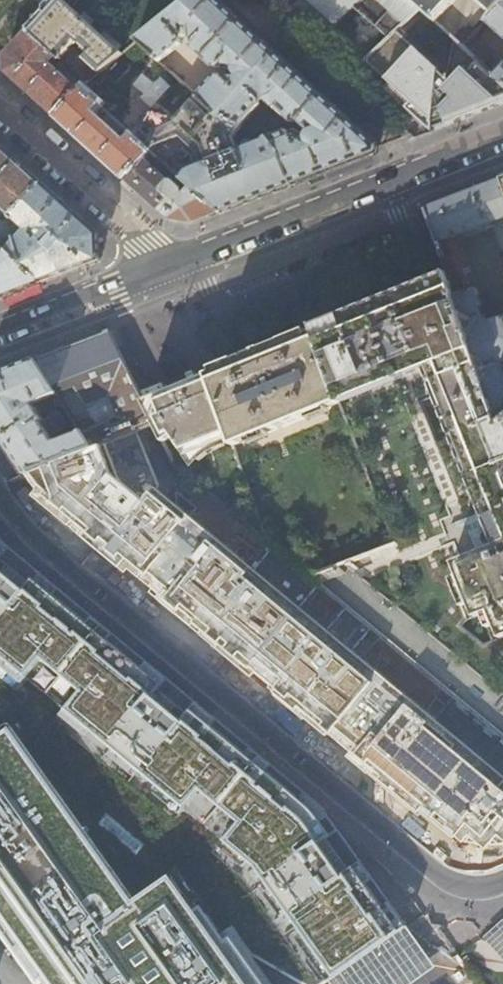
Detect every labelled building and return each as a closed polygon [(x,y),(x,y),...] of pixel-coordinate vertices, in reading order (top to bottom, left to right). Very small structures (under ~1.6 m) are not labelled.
[(28,32),(54,54),(58,58),(73,41),(85,52),(80,58),(91,68),(80,78),(88,84),(122,55),(121,54),(61,0),(59,0),(28,32)] [(121,54),(138,41),(187,0),(61,0),(121,54)] [(218,0),(187,0),(138,41),(162,63),(182,45),(182,40),(187,35),(193,35),(193,40),(196,43),(192,48),(204,59),(239,19),(218,0)] [(293,4),(309,18),(326,34),(354,6),(360,0),(297,0),(293,4)] [(354,6),(388,37),(395,31),(418,7),(410,0),(360,0),(354,6)] [(455,0),(410,0),(418,7),(436,23),(455,0)] [(493,17),(502,5),(502,0),(474,0),(493,17)] [(493,17),(486,23),(502,38),(502,5),(493,17)] [(276,53),(239,19),(204,59),(214,68),(220,68),(223,65),(227,68),(232,67),(233,71),(226,79),(221,75),(217,76),(199,96),(207,102),(219,114),(221,114),(276,53)] [(467,23),(453,39),(463,48),(477,33),(467,23)] [(395,31),(388,37),(381,43),(364,60),(411,103),(406,108),(431,131),(502,103),(502,84),(494,76),(468,52),(450,85),(443,78),(444,75),(395,31)] [(46,64),(54,54),(28,32),(5,55),(5,72),(32,95),(55,116),(79,93),(57,74),(60,70),(51,62),(48,66),(46,64)] [(364,60),(381,43),(371,34),(350,56),(359,65),(364,60)] [(321,95),(276,53),(221,114),(245,124),(263,104),(261,100),(266,99),(293,124),(295,124),(321,95)] [(178,65),(172,72),(182,81),(195,92),(201,85),(178,65)] [(494,76),(502,84),(502,65),(494,76)] [(82,90),(88,84),(80,78),(73,85),(80,91),(82,90)] [(278,150),(266,132),(252,126),(245,124),(221,114),(219,114),(207,102),(199,96),(195,92),(182,81),(144,122),(161,138),(175,133),(182,140),(197,154),(202,166),(191,170),(183,180),(191,187),(220,213),(253,200),(292,185),(278,150)] [(82,90),(80,91),(79,93),(55,116),(90,148),(124,179),(151,151),(150,150),(132,135),(112,116),(105,123),(94,113),(101,106),(82,90)] [(321,95),(295,124),(297,124),(298,122),(307,130),(304,135),(298,131),(293,132),(292,131),(291,131),(290,130),(288,130),(275,135),(273,130),(270,130),(271,125),(258,120),(253,121),(252,126),(266,132),(278,150),(292,185),(334,169),(376,153),(377,146),(321,95)] [(376,111),(403,136),(408,132),(380,107),(376,111)] [(157,148),(182,140),(175,133),(161,138),(144,122),(140,127),(157,143),(150,150),(151,151),(153,153),(157,148)] [(157,143),(140,127),(132,135),(150,150),(157,143)] [(0,147),(0,208),(10,218),(41,184),(13,159),(0,147)] [(163,162),(153,153),(151,151),(124,179),(147,200),(168,219),(193,223),(205,218),(220,213),(191,187),(185,195),(183,193),(182,191),(181,187),(178,185),(175,183),(174,182),(170,182),(173,179),(168,175),(165,178),(160,173),(163,170),(160,167),(163,162)] [(500,180),(463,194),(425,208),(450,278),(476,350),(502,423),(502,318),(494,321),(488,317),(485,307),(486,307),(480,289),(481,289),(462,235),(496,222),(502,243),(502,188),(500,180)] [(0,228),(0,249),(5,254),(7,252),(40,282),(63,273),(98,260),(96,234),(70,211),(41,184),(10,218),(0,228)] [(6,296),(40,282),(7,252),(5,254),(0,249),(0,298),(6,296)] [(359,314),(314,332),(343,403),(434,366),(476,350),(450,278),(416,291),(359,314)] [(82,340),(33,359),(55,394),(72,386),(96,426),(79,434),(89,450),(155,424),(143,400),(108,330),(82,340)] [(230,366),(208,375),(232,446),(343,403),(314,332),(313,333),(290,342),(269,350),(269,349),(250,357),(250,358),(230,366)] [(434,366),(444,394),(425,401),(440,443),(461,435),(502,543),(456,562),(461,575),(455,577),(465,605),(472,603),(477,616),(484,614),(489,628),(496,625),(501,638),(502,638),(502,423),(476,350),(434,366)] [(33,359),(11,368),(0,372),(0,438),(22,473),(23,476),(89,450),(79,434),(52,444),(49,439),(57,434),(47,416),(40,420),(31,403),(55,394),(33,359)] [(232,446),(208,375),(176,388),(143,400),(155,424),(173,460),(178,467),(207,491),(212,484),(241,474),(232,446)] [(64,419),(71,430),(75,428),(63,409),(57,412),(63,420),(64,419)] [(377,552),(381,562),(405,553),(401,542),(377,552)] [(402,926),(293,794),(250,748),(31,580),(0,553),(0,654),(14,666),(29,646),(70,681),(55,700),(174,796),(188,780),(229,813),(213,836),(244,855),(332,973),(402,926)] [(342,566),(312,578),(316,581),(321,584),(350,572),(342,566)] [(56,950),(34,963),(49,983),(263,983),(201,895),(183,904),(159,868),(122,895),(0,726),(0,875),(56,950)] [(23,969),(34,963),(56,950),(0,875),(0,937),(23,969)]
